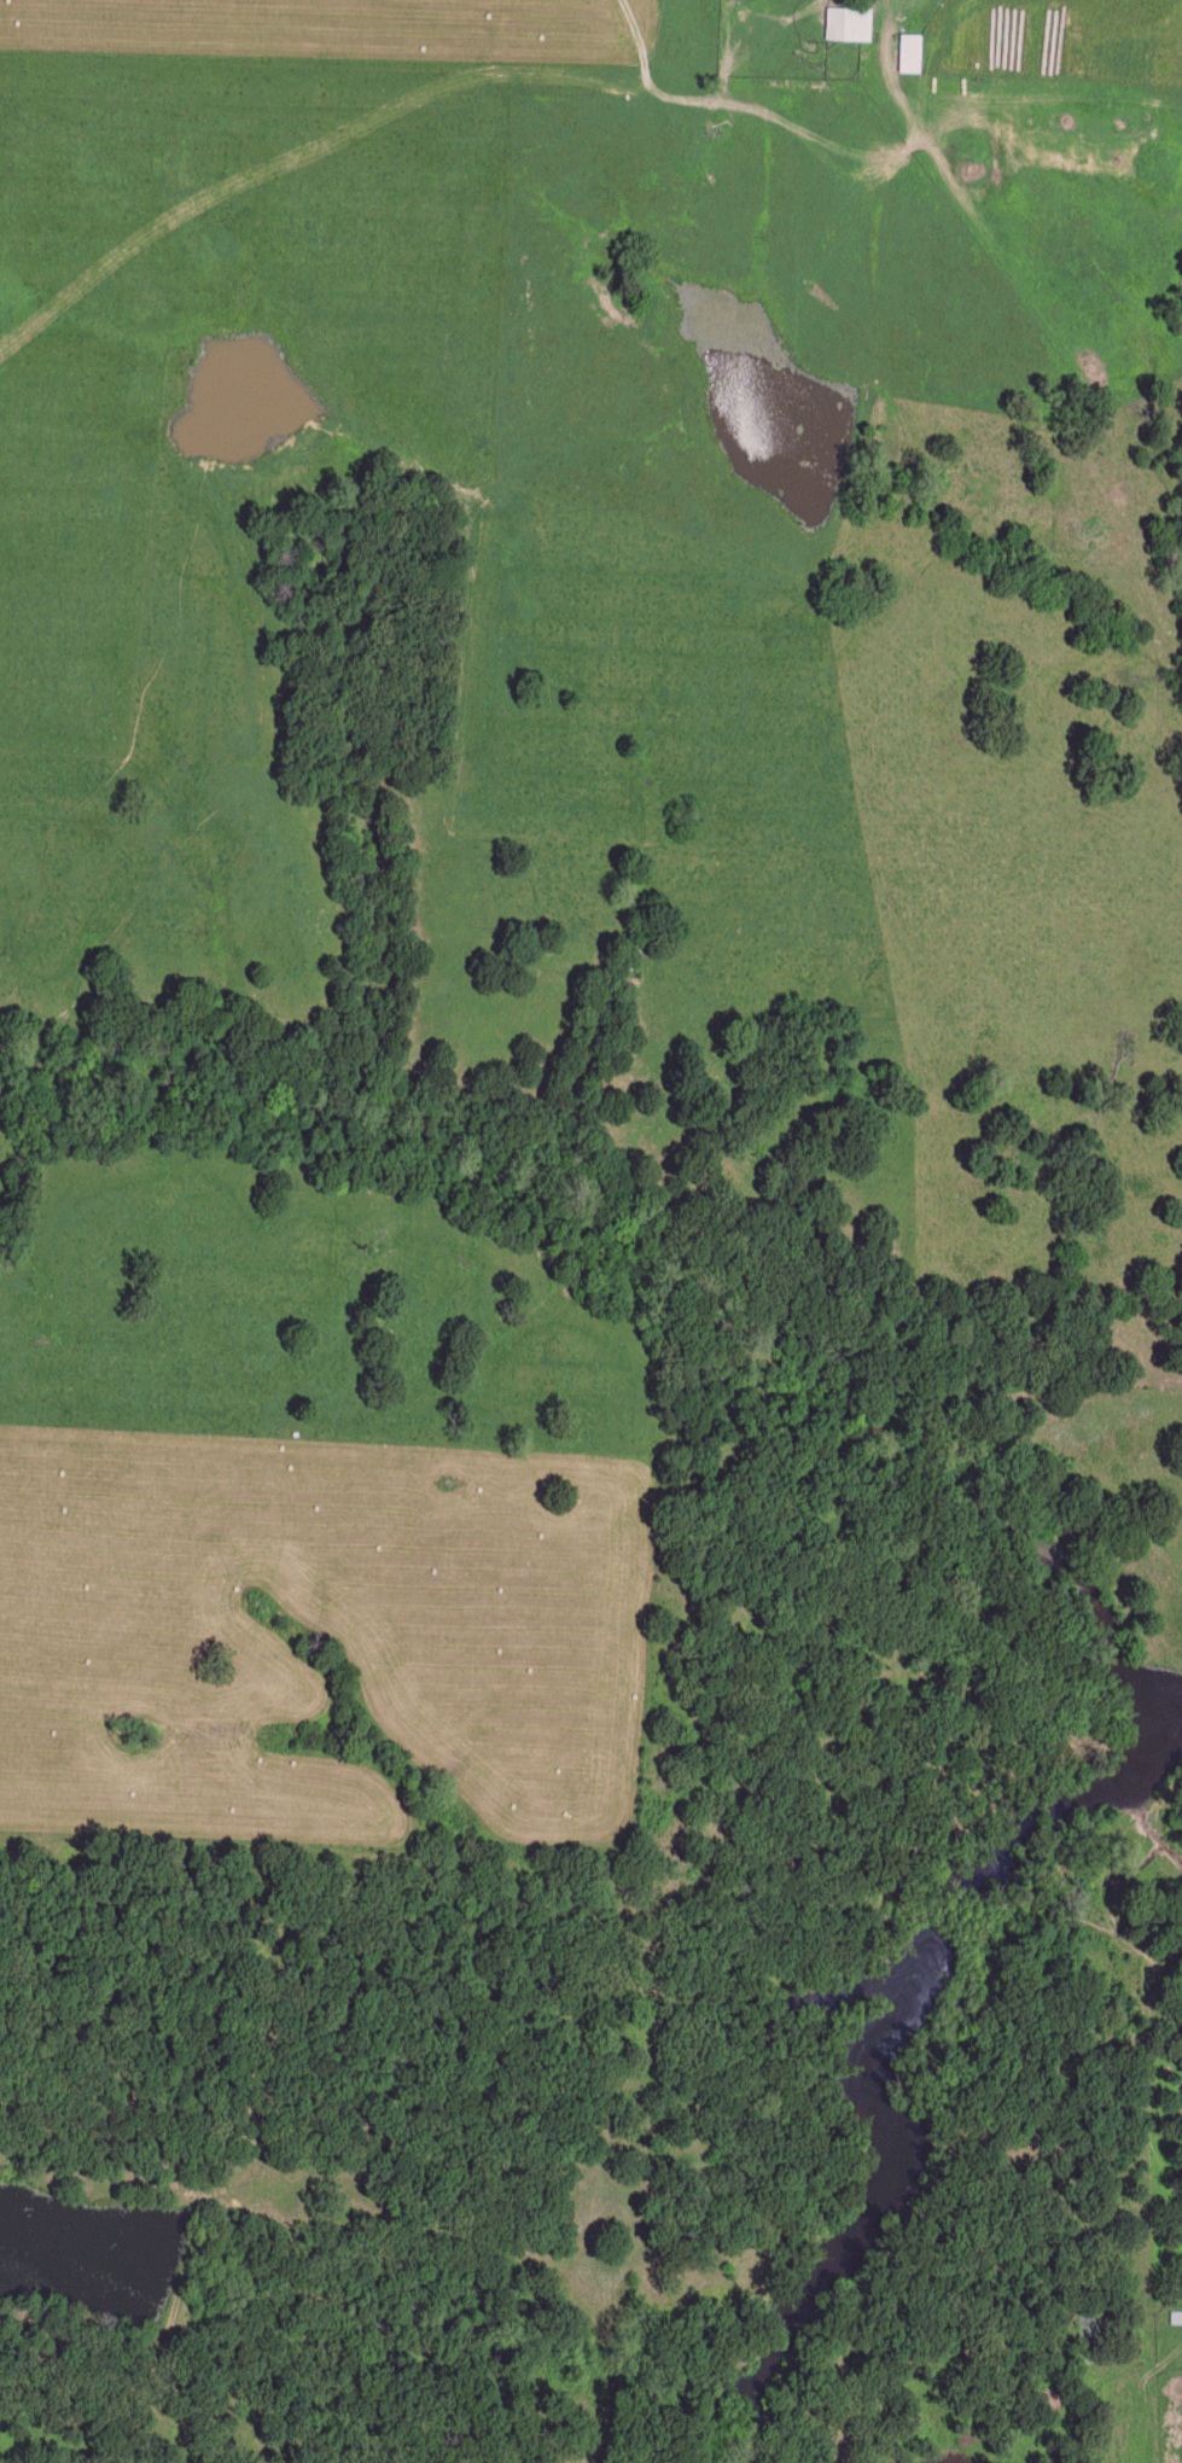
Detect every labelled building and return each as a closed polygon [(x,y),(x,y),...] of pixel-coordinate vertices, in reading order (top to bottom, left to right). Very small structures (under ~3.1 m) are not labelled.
[(872,6),(827,4),(825,36),(871,38),(872,6)]
